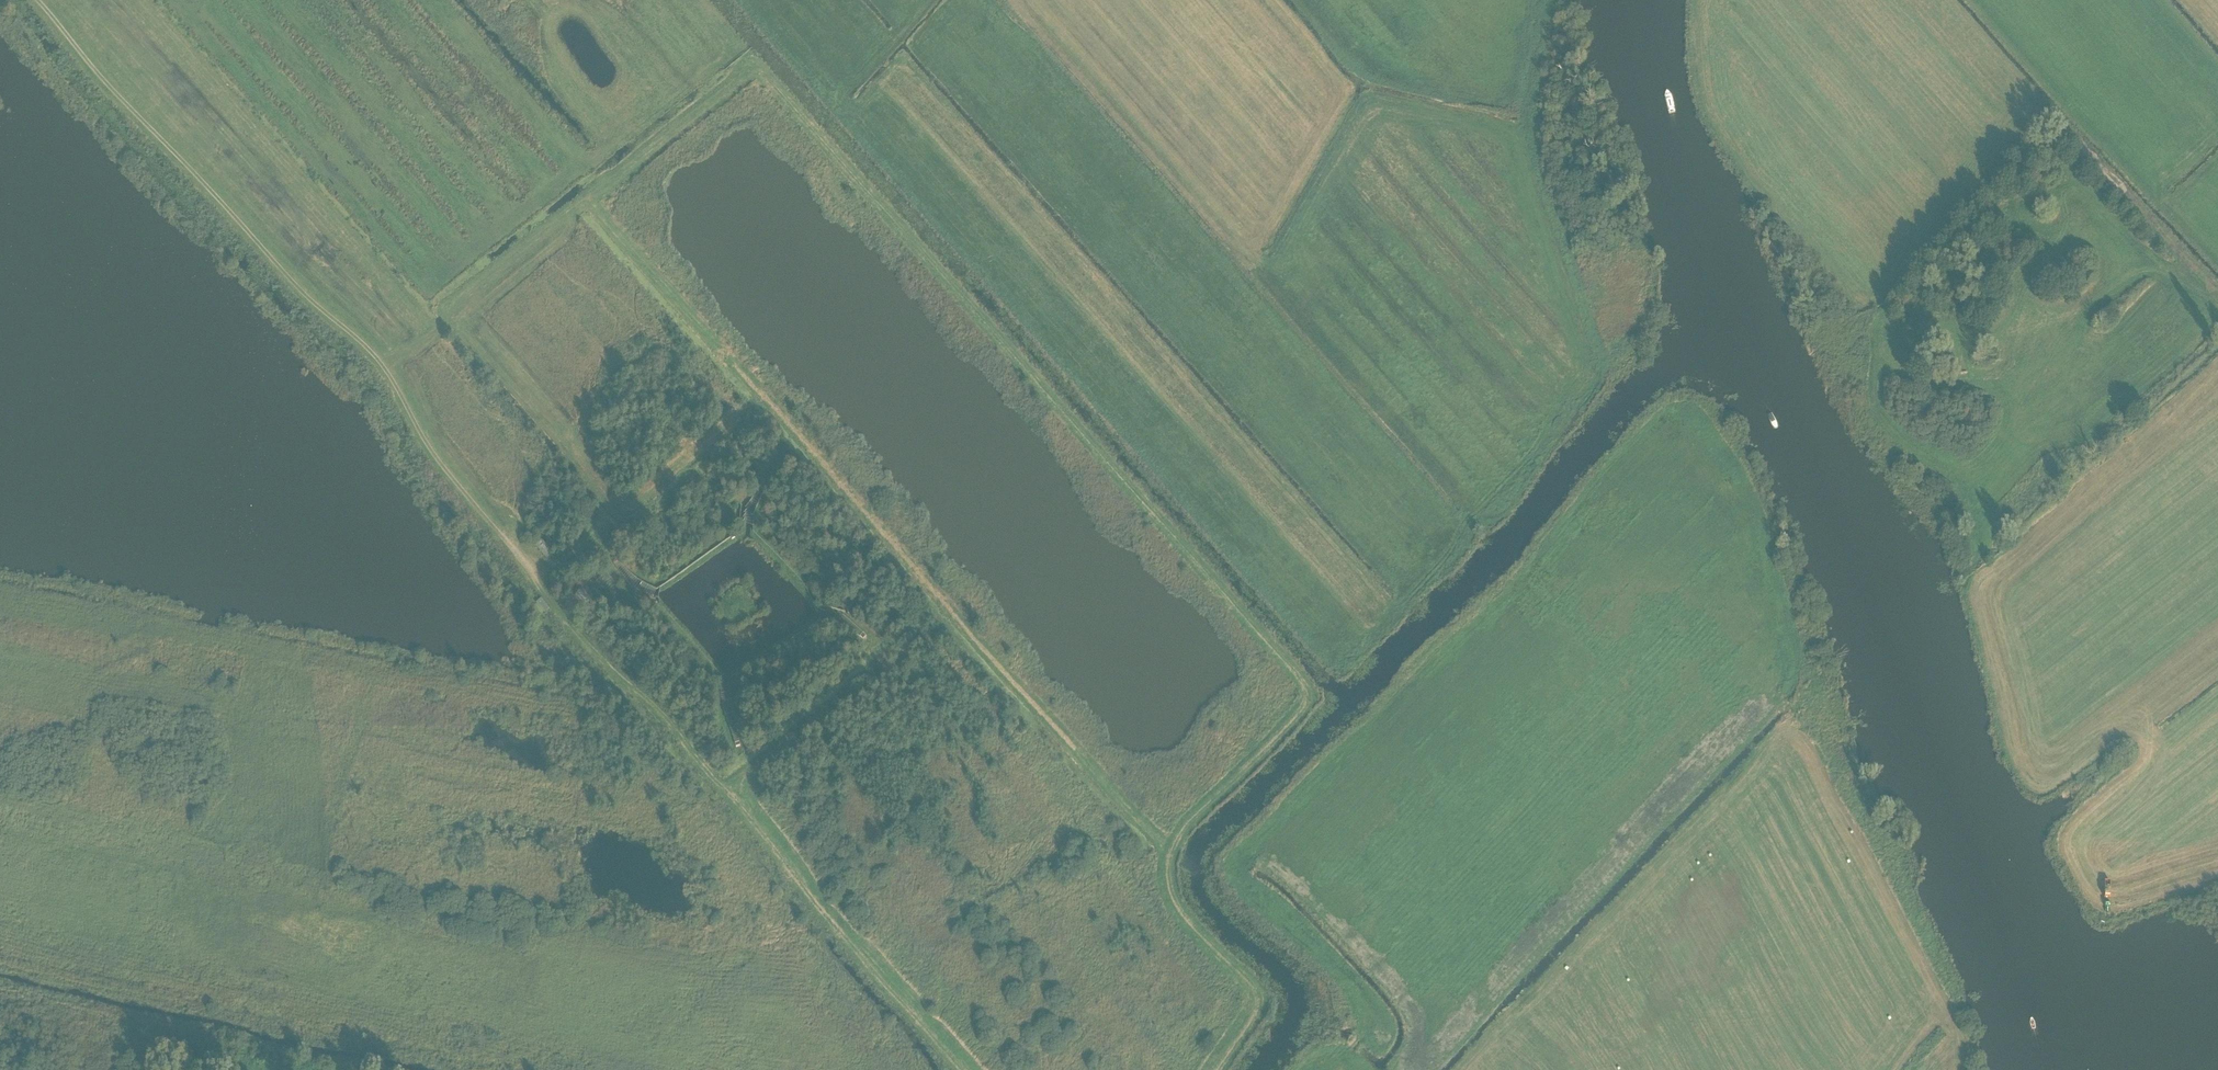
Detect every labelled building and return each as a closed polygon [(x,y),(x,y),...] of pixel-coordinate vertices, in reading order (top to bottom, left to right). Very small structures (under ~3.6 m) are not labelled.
[(536,547),(545,558),(553,551),(545,540),(536,547)] [(597,579),(604,589),(612,583),(605,573),(597,579)]
